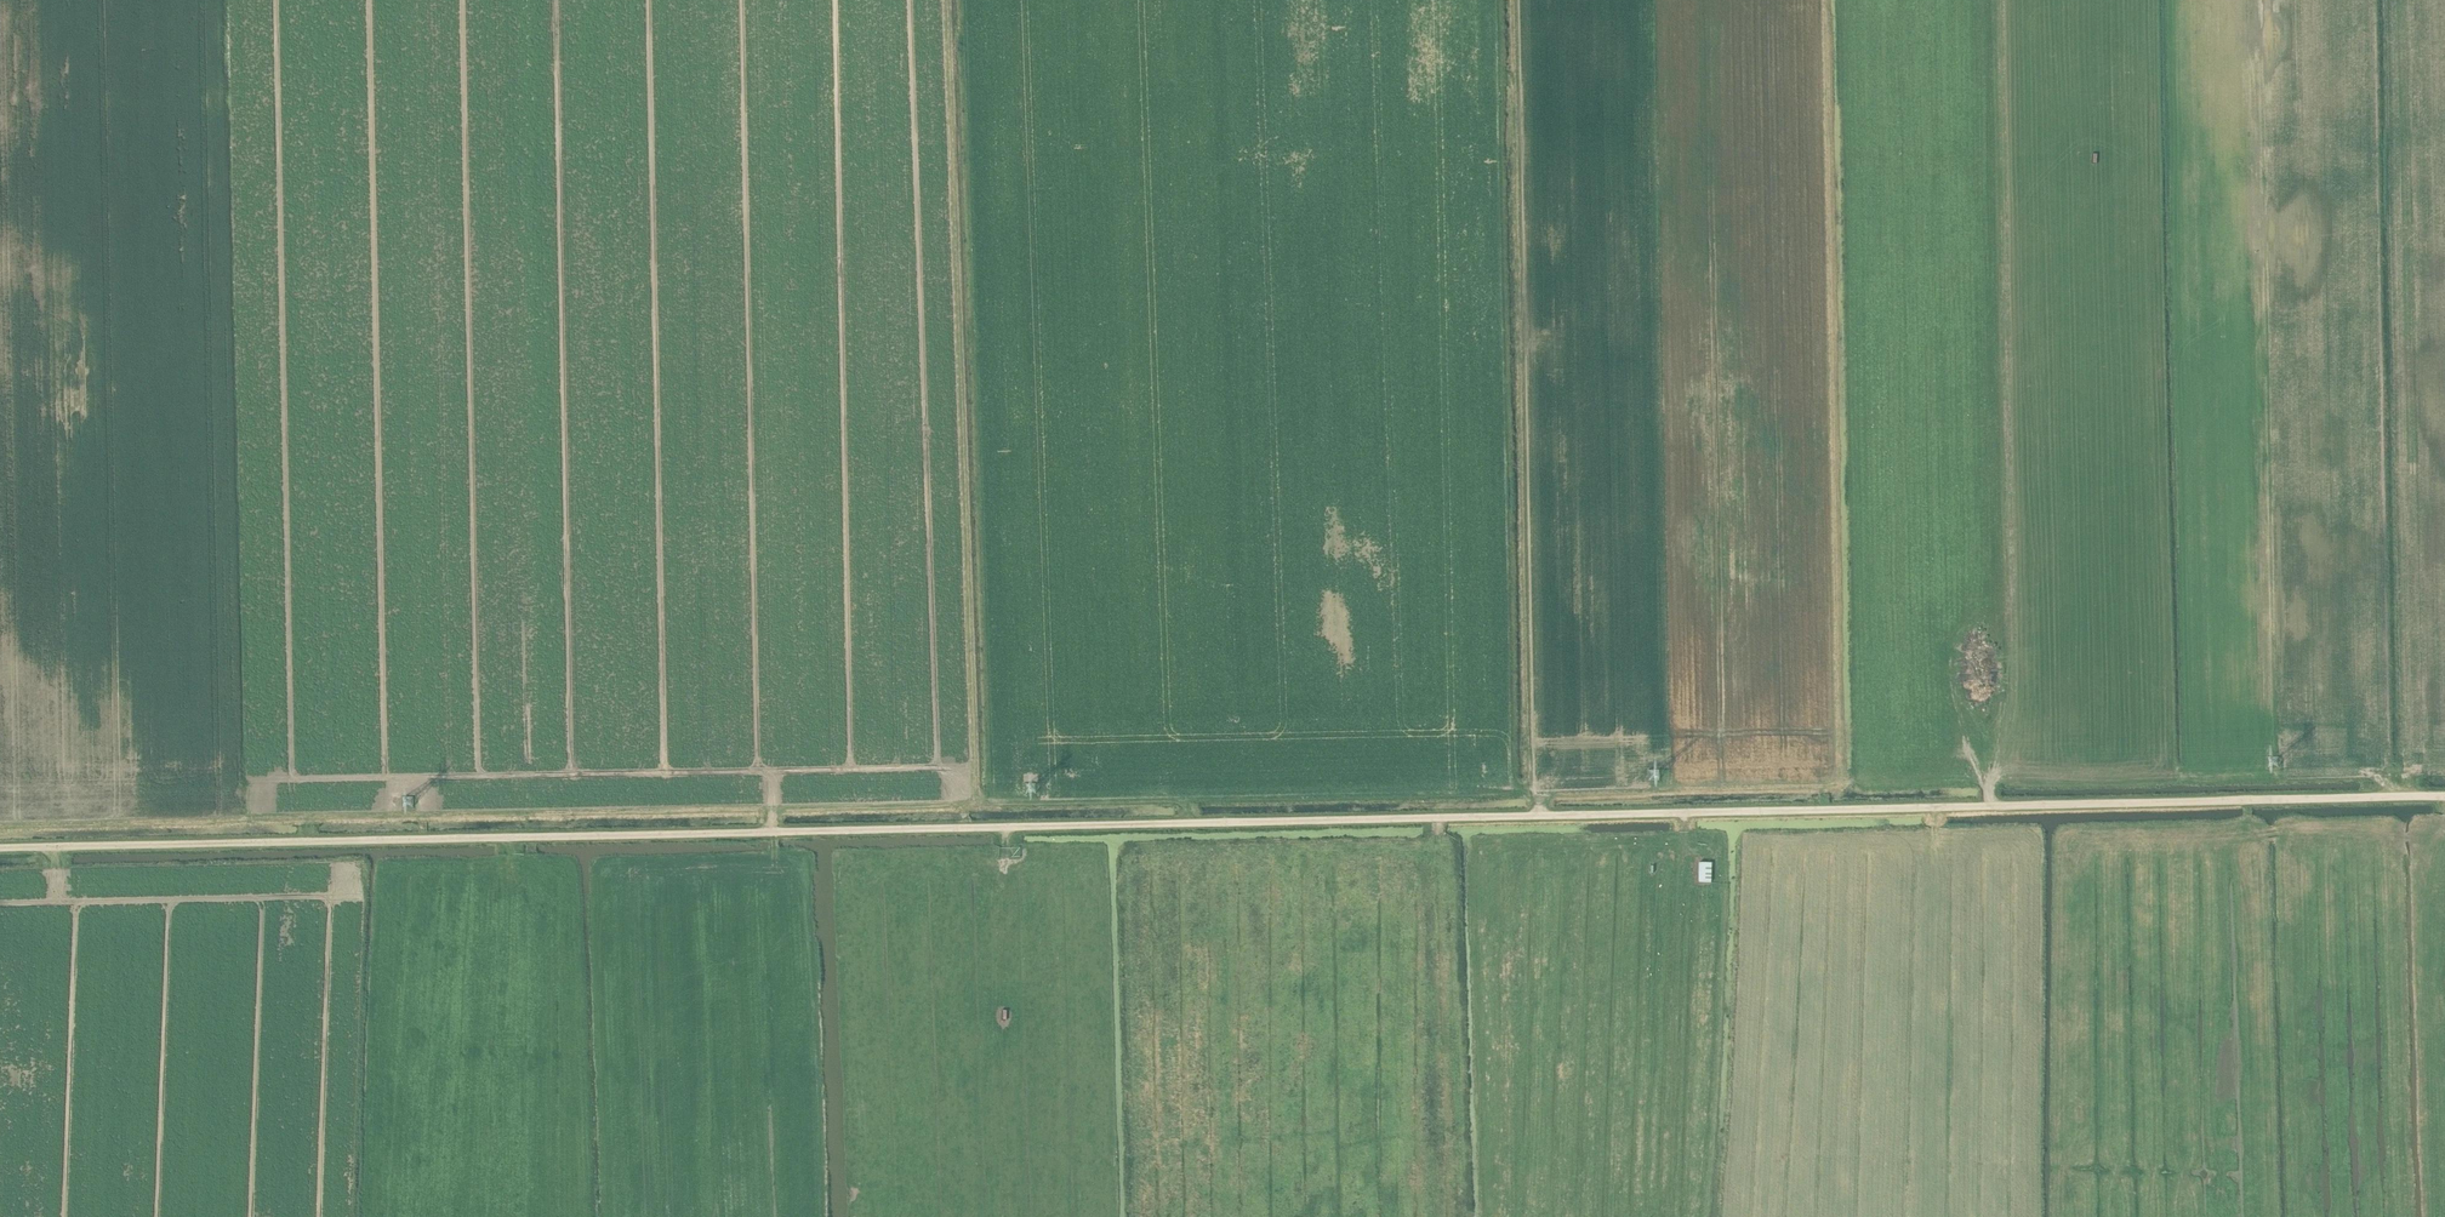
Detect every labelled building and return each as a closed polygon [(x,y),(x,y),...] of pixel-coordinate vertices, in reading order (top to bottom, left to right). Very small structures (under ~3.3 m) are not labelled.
[(1699,862),(1699,882),(1711,882),(1712,863),(1699,862)]
